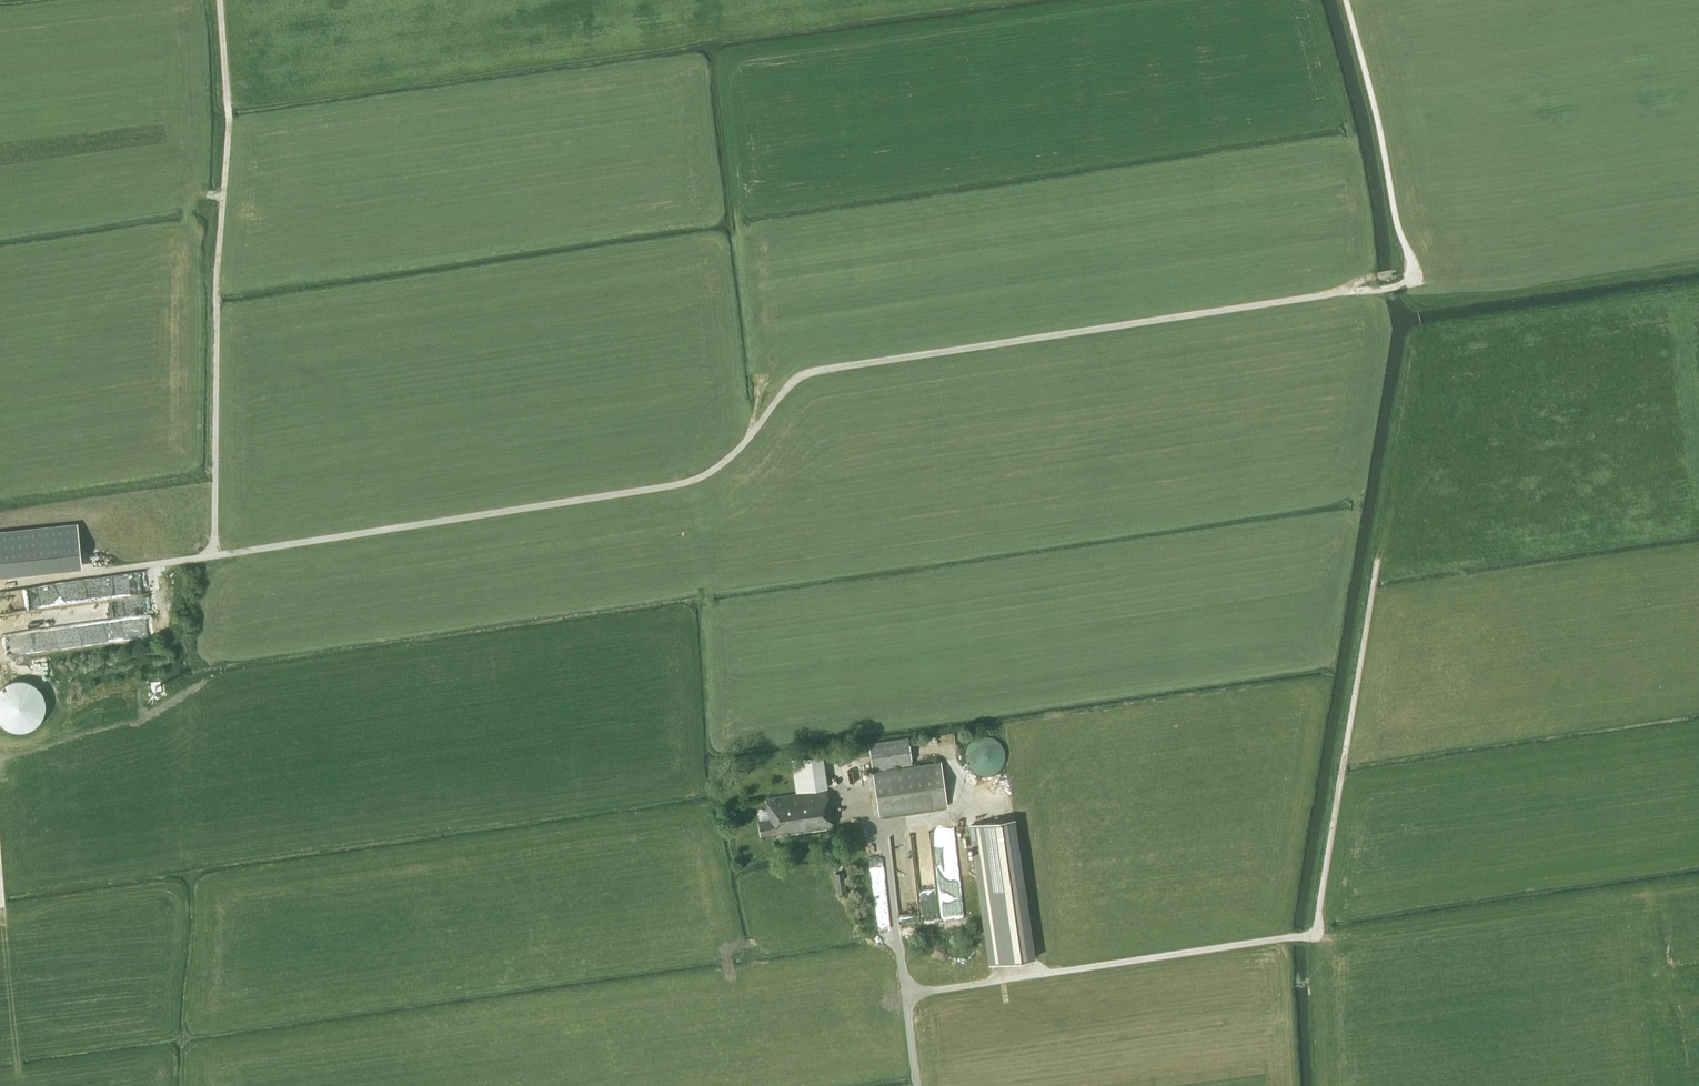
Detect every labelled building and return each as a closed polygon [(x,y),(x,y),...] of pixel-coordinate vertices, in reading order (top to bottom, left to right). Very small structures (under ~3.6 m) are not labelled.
[(0,534),(0,567),(77,561),(73,526),(0,534)] [(150,571),(125,570),(125,586),(131,587),(131,589),(149,589),(150,571)] [(39,722),(45,711),(45,702),(43,694),(37,687),(30,682),(21,680),(9,683),(2,688),(0,690),(0,721),(6,727),(15,730),(23,731),(32,728),(39,722)] [(997,739),(991,736),(981,736),(974,739),(969,744),(966,750),(966,758),(968,765),(974,772),(981,775),(989,774),(996,772),(1001,768),(1003,763),(1005,758),(1005,752),(1002,744),(997,739)] [(911,764),(907,737),(868,742),(872,769),(911,764)] [(946,805),(940,761),(872,771),(878,815),(946,805)] [(833,827),(827,789),(765,797),(768,818),(758,820),(760,834),(786,830),(787,834),(833,827)] [(969,824),(989,965),(1035,958),(1015,817),(969,824)] [(845,891),(842,873),(834,874),(837,892),(845,891)]
